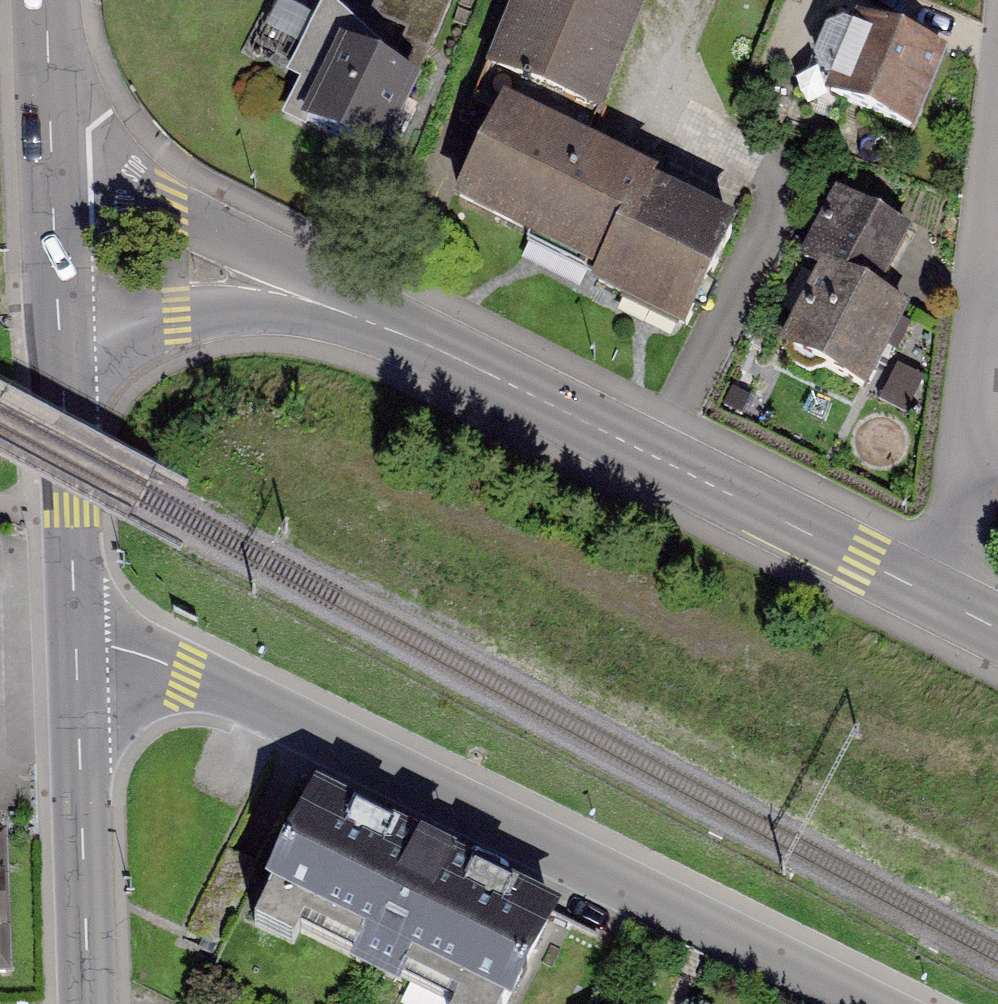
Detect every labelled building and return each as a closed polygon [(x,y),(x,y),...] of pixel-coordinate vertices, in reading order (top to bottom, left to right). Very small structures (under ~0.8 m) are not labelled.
[(375,15),(431,38),(446,0),(381,0),(375,15)] [(477,101),(500,111),(459,196),(604,269),(599,280),(685,324),(730,235),(644,192),(649,183),(577,148),(643,0),(518,0),(477,101)] [(377,157),(413,83),(374,65),(378,58),(328,11),(297,70),(310,77),(292,114),(377,157)] [(950,68),(843,21),(807,101),(914,149),(950,68)] [(900,226),(829,192),(788,279),(809,289),(774,362),(864,405),(906,317),(866,297),(900,226)] [(309,806),(264,905),(481,1003),(509,1003),(550,916),(309,806)]
